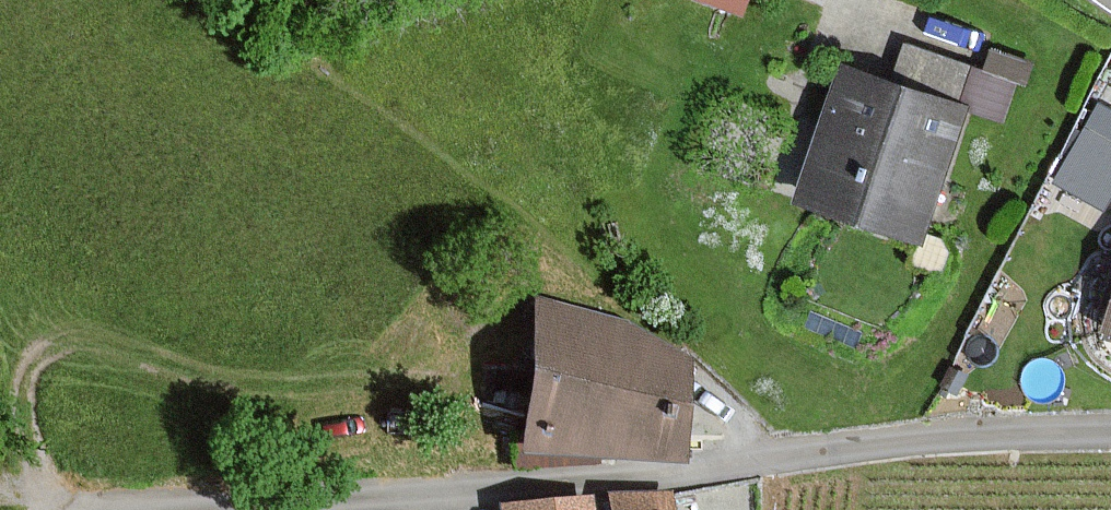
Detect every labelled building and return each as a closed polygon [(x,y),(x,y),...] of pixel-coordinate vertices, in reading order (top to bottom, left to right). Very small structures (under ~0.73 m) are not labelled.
[(743,12),(747,0),(706,0),(743,12)] [(969,107),(851,65),(804,193),(921,236),(969,107)] [(1103,106),(1063,179),(1108,204),(1110,199),(1110,111),(1103,106)] [(689,336),(536,303),(526,454),(681,464),(689,336)] [(610,496),(611,509),(673,509),(672,493),(610,496)] [(503,504),(504,509),(593,509),(593,498),(503,504)]
